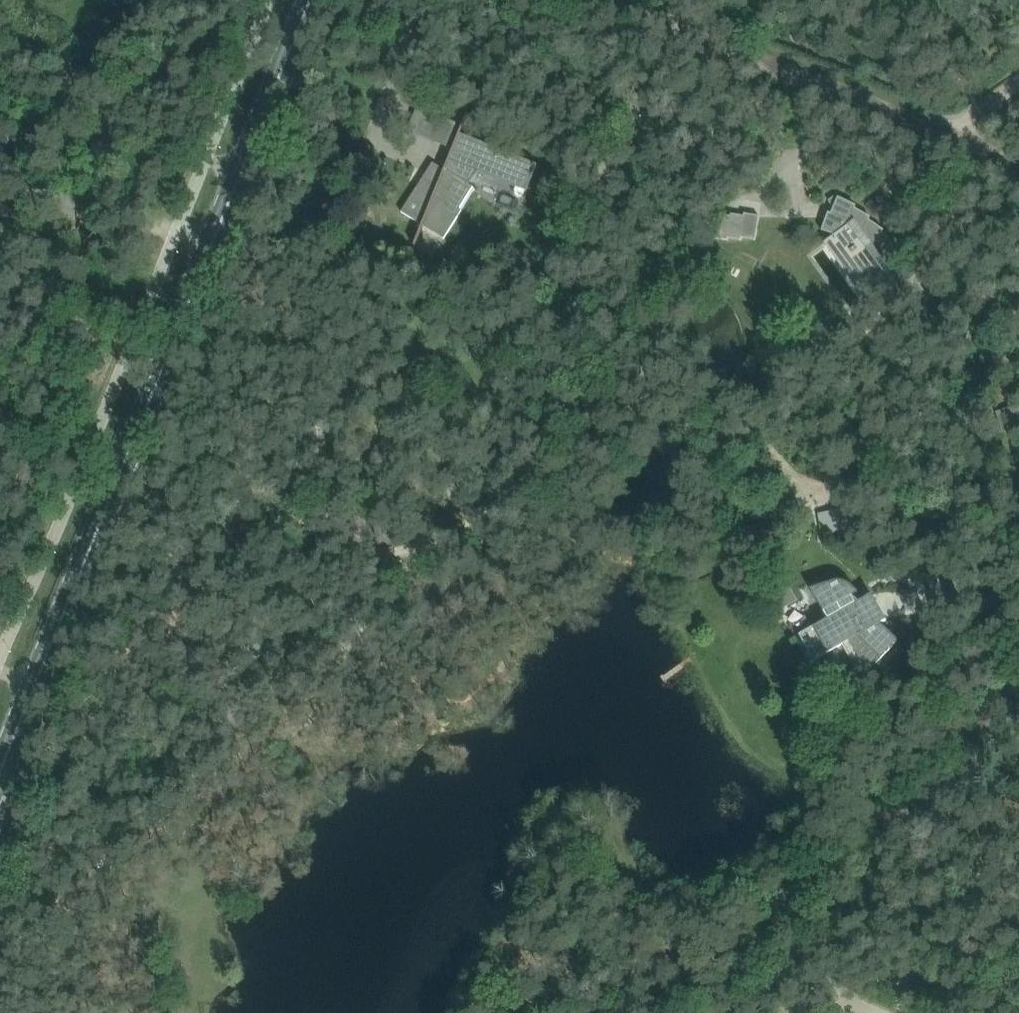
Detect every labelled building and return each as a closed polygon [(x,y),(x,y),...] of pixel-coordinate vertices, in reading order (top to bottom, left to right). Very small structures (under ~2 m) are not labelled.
[(449,82),(456,73),(446,65),(439,75),(449,82)] [(417,107),(407,131),(449,148),(459,124),(417,107)] [(425,180),(406,209),(426,221),(446,234),(450,229),(461,212),(458,210),(472,188),(469,186),(479,171),(528,191),(538,165),(461,133),(445,171),(437,166),(439,164),(436,162),(425,180)] [(829,214),(822,231),(836,236),(825,244),(866,300),(894,277),(911,299),(924,289),(914,277),(916,275),(905,262),(907,259),(894,247),(896,245),(882,234),(884,231),(865,220),(866,217),(856,210),(857,206),(839,199),(832,215),(829,214)] [(718,214),(714,237),(728,240),(729,237),(741,239),(741,237),(756,239),(759,216),(745,214),(745,216),(732,214),(732,216),(718,214)] [(818,515),(821,533),(862,531),(858,508),(818,515)] [(828,621),(800,635),(815,660),(843,644),(862,678),(899,640),(881,623),(887,620),(872,595),(859,602),(853,596),(858,592),(853,587),(848,583),(841,581),(835,582),(814,588),(813,591),(828,621)]
